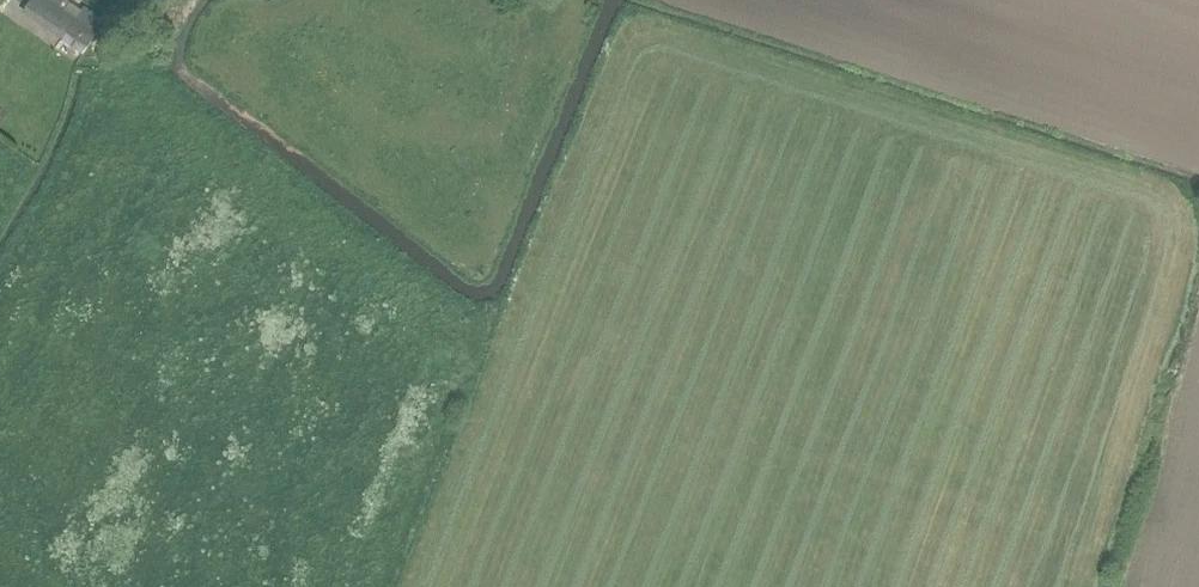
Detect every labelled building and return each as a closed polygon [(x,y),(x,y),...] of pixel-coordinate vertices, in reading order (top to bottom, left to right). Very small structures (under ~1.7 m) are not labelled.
[(22,14),(62,40),(76,19),(48,0),(31,0),(22,14)]
